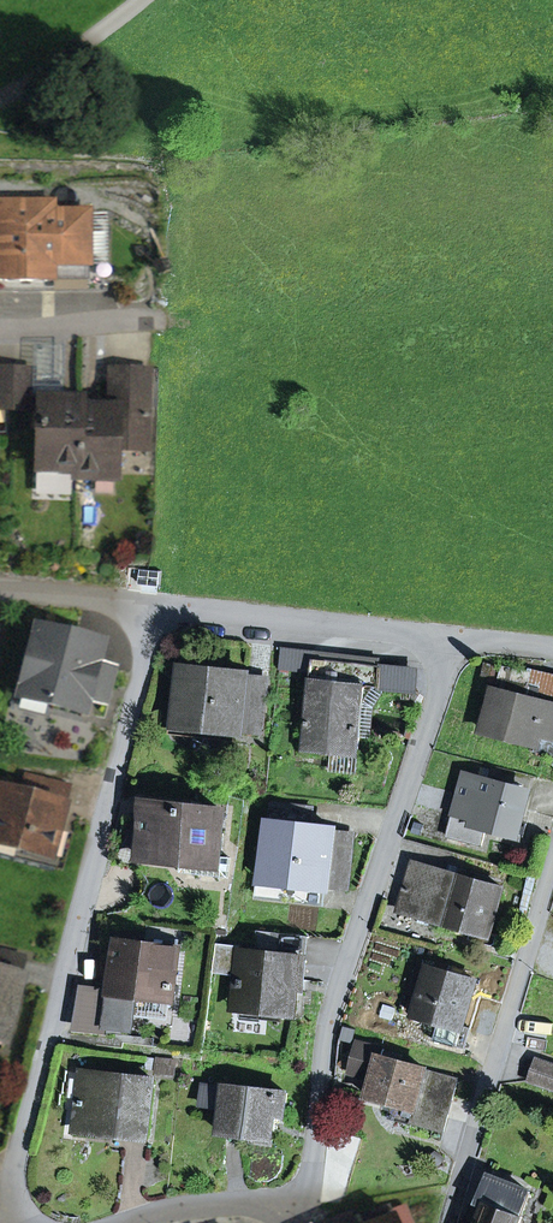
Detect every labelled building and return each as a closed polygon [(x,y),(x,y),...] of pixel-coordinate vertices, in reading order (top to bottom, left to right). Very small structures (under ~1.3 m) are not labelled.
[(90,281),(90,212),(53,212),(53,203),(0,203),(0,281),(90,281)] [(108,293),(108,281),(90,281),(0,281),(0,293),(108,293)] [(42,400),(64,401),(65,344),(34,346),(33,375),(32,400),(42,400)] [(32,411),(32,400),(33,375),(0,374),(0,410),(32,411)] [(110,409),(80,411),(78,472),(78,480),(96,480),(104,472),(116,474),(117,446),(147,447),(150,375),(111,374),(110,409)] [(61,472),(78,472),(80,411),(80,404),(65,404),(65,401),(64,401),(42,400),(40,465),(53,463),(61,472)] [(138,570),(137,580),(152,581),(153,571),(138,570)] [(88,702),(108,707),(117,672),(97,667),(103,646),(38,629),(23,688),(51,695),(48,704),(85,713),(88,702)] [(306,659),(307,651),(282,649),(280,667),(287,668),(288,657),(306,659)] [(287,668),(312,671),(314,660),(314,652),(307,651),(306,659),(288,657),(287,668)] [(314,660),(378,667),(379,658),(314,652),(314,660)] [(363,703),(365,685),(375,686),(377,686),(379,667),(378,667),(314,660),(312,671),(303,751),(333,754),(331,770),(356,773),(360,737),(363,703)] [(420,672),(379,667),(377,686),(385,687),(418,690),(420,672)] [(185,668),(179,725),(260,734),(265,692),(247,690),(248,675),(185,668)] [(522,697),(529,674),(508,668),(502,692),(495,690),(484,731),(536,745),(534,750),(552,756),(552,706),(522,697)] [(247,690),(265,692),(266,677),(248,675),(247,690)] [(360,737),(369,738),(373,707),(385,687),(377,686),(375,686),(363,703),(360,737)] [(482,846),(487,826),(518,834),(529,793),(463,776),(448,837),(482,846)] [(0,802),(0,845),(51,858),(58,831),(64,808),(40,802),(45,782),(27,777),(22,798),(2,793),(0,802)] [(69,788),(45,782),(40,802),(64,808),(69,788)] [(136,819),(127,818),(117,859),(141,864),(142,858),(181,862),(180,873),(228,878),(231,858),(219,857),(224,812),(141,803),(141,804),(146,804),(144,820),(136,819)] [(136,819),(144,820),(146,804),(141,804),(136,819)] [(321,895),(322,887),(346,890),(351,848),(333,846),(335,831),(311,828),(313,810),(274,806),(265,881),(305,885),(304,894),(321,895)] [(51,858),(0,845),(0,854),(62,870),(71,835),(58,831),(51,858)] [(333,846),(351,848),(353,833),(335,831),(333,846)] [(115,865),(140,871),(141,864),(117,859),(115,865)] [(417,916),(489,937),(503,888),(415,862),(408,887),(424,892),(417,916)] [(401,912),(417,916),(424,892),(408,887),(401,912)] [(293,1014),(296,985),(305,987),(308,960),(307,960),(299,959),(301,936),(258,931),(256,955),(244,954),(240,987),(243,988),(241,1008),(293,1014)] [(307,960),(309,937),(301,936),(299,959),(307,960)] [(144,948),(118,945),(113,989),(107,1033),(143,1037),(147,1008),(133,1006),(134,996),(135,989),(174,994),(179,948),(145,944),(144,948)] [(464,1049),(470,1028),(463,1026),(476,981),(422,965),(415,990),(422,992),(415,1016),(440,1024),(435,1041),(464,1049)] [(7,1031),(19,981),(0,976),(0,1029),(7,1031)] [(73,1029),(107,1033),(113,989),(82,985),(73,1029)] [(134,996),(173,1002),(174,994),(135,989),(134,996)] [(415,1109),(416,1110),(427,1071),(382,1058),(384,1050),(359,1043),(354,1062),(376,1068),(373,1078),(368,1097),(392,1103),(415,1109)] [(158,1059),(157,1072),(174,1074),(176,1061),(158,1059)] [(531,1080),(552,1088),(552,1067),(538,1061),(531,1080)] [(351,1072),(373,1078),(376,1068),(354,1062),(351,1072)] [(444,1132),(458,1079),(427,1071),(416,1110),(415,1109),(411,1123),(444,1132)] [(128,1131),(127,1136),(149,1139),(155,1081),(90,1073),(86,1101),(80,1100),(77,1131),(110,1135),(111,1129),(128,1131)] [(227,1087),(204,1085),(202,1104),(225,1107),(227,1087)] [(273,1140),(276,1114),(285,1115),(288,1093),(227,1086),(227,1087),(225,1107),(222,1134),(273,1140)] [(411,1123),(415,1109),(392,1103),(387,1119),(411,1125),(411,1123)] [(522,1217),(521,1216),(529,1192),(488,1178),(479,1206),(486,1208),(480,1222),(520,1222),(522,1217)] [(356,1219),(358,1222),(411,1222),(405,1208),(378,1218),(376,1211),(356,1219)] [(356,1219),(354,1212),(325,1222),(358,1222),(356,1219)]
